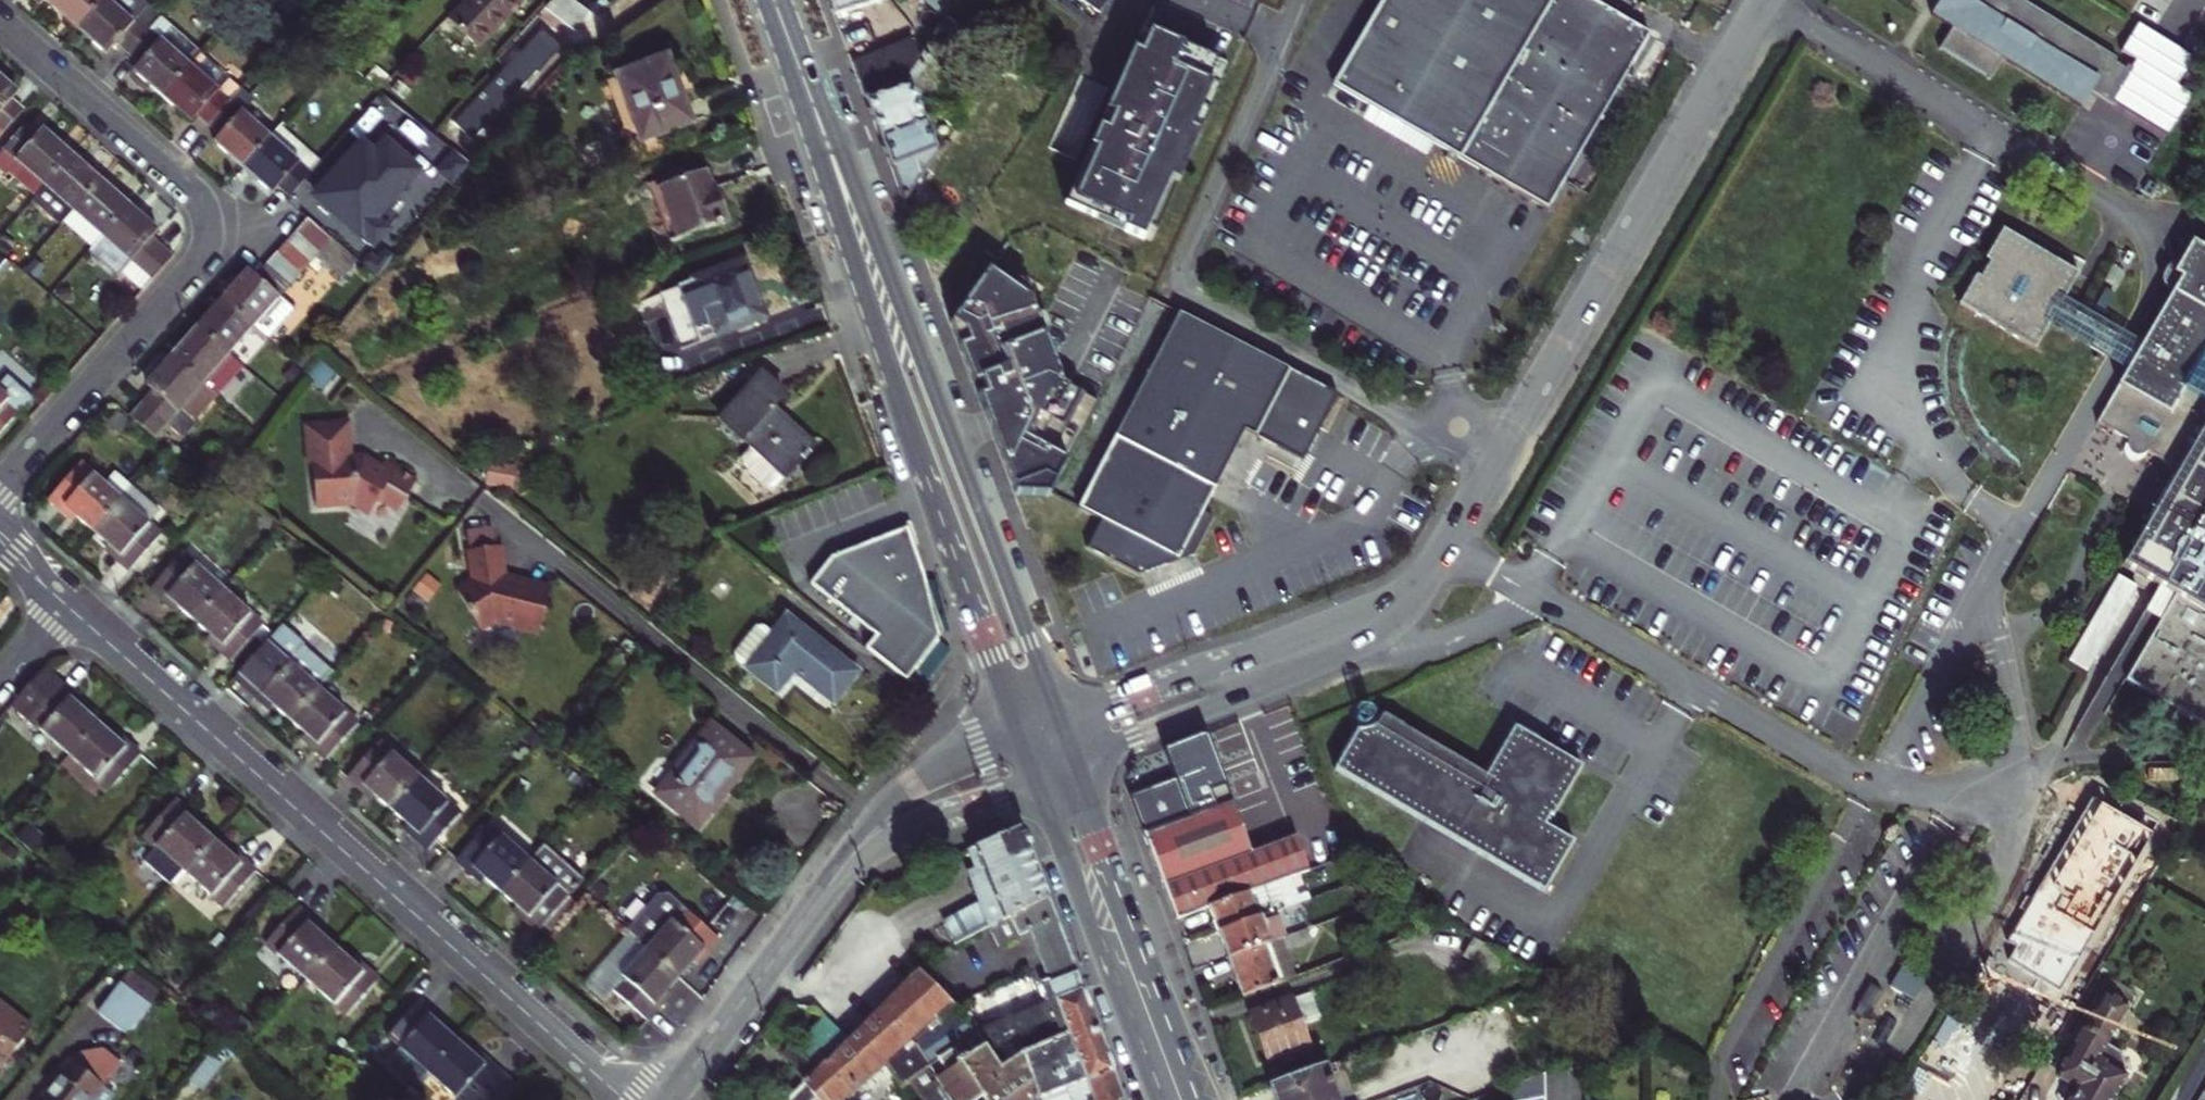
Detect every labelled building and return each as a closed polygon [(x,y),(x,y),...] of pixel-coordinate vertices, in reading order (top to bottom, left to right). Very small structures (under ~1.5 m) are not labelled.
[(56,13),(69,0),(41,0),(56,13)] [(56,13),(86,39),(114,8),(105,0),(69,0),(56,13)] [(114,8),(86,39),(114,64),(123,54),(135,65),(157,41),(144,30),(151,22),(125,0),(121,0),(114,8)] [(517,0),(477,0),(452,27),(482,55),(526,8),(517,0)] [(835,16),(854,10),(873,3),(873,4),(878,5),(882,0),(829,0),(835,16)] [(946,18),(958,0),(923,0),(946,18)] [(1092,27),(1111,0),(1055,0),(1092,27)] [(1337,83),(1452,149),(1449,155),(1458,160),(1461,154),(1550,206),(1651,30),(1599,0),(1384,0),(1337,83)] [(1946,0),(1939,0),(1931,13),(1935,15),(1941,19),(1951,3),(1946,0)] [(1951,3),(1941,19),(1953,25),(1941,45),(1991,75),(2002,57),(2072,100),(2082,84),(2092,89),(2108,100),(2115,88),(2126,69),(2114,62),(2116,58),(2023,0),(1946,0),(1951,3)] [(556,17),(586,38),(601,22),(572,2),(556,17)] [(873,118),(880,138),(923,121),(916,101),(946,56),(949,58),(965,32),(946,18),(919,60),(903,84),(900,85),(865,97),(873,118)] [(157,41),(164,33),(151,22),(144,30),(157,41)] [(1229,66),(1143,29),(1065,205),(1143,240),(1170,179),(1178,183),(1229,66)] [(852,63),(865,97),(900,85),(903,84),(919,59),(921,56),(913,40),(852,63)] [(157,41),(135,65),(147,75),(141,82),(168,106),(196,75),(157,41)] [(548,79),(521,53),(477,97),(506,124),(548,79)] [(196,75),(237,111),(250,97),(208,61),(196,75)] [(643,150),(693,132),(669,68),(620,86),(643,150)] [(237,111),(196,75),(168,106),(198,131),(204,124),(216,135),(237,111)] [(27,102),(0,78),(0,149),(4,153),(33,120),(20,110),(27,102)] [(2092,89),(2082,84),(2072,100),(2082,106),(2092,89)] [(982,91),(971,106),(981,113),(992,98),(982,91)] [(220,151),(250,176),(277,145),(251,123),(263,109),(250,97),(237,111),(216,135),(226,144),(220,151)] [(938,154),(926,120),(923,121),(880,138),(904,200),(921,177),(938,154)] [(287,134),(277,145),(304,169),(318,181),(328,169),(287,134)] [(34,135),(12,160),(25,171),(53,196),(80,165),(52,140),(46,146),(34,135)] [(281,195),(304,169),(277,145),(250,176),(277,200),(281,195)] [(372,157),(361,148),(313,203),(359,244),(362,240),(374,251),(385,238),(383,236),(390,228),(390,220),(385,215),(419,176),(383,145),(372,157)] [(81,221),(108,190),(80,165),(53,196),(81,221)] [(304,169),(281,195),(295,207),(318,181),(304,169)] [(25,171),(17,181),(44,205),(53,196),(25,171)] [(715,204),(709,187),(667,203),(684,250),(731,233),(720,202),(715,204)] [(110,246),(137,216),(108,190),(81,221),(93,232),(85,241),(101,256),(110,246)] [(53,196),(44,205),(73,230),(81,221),(53,196)] [(131,282),(152,301),(182,267),(160,247),(166,241),(137,216),(110,246),(139,272),(131,282)] [(85,241),(93,232),(81,221),(73,230),(85,241)] [(329,256),(338,246),(316,226),(306,237),(329,256)] [(1976,275),(1959,305),(2035,349),(2049,325),(2052,319),(2047,316),(2056,300),(2062,303),(2065,298),(2079,273),(2003,229),(1985,259),(1991,262),(1981,278),(1976,275)] [(318,269),(329,256),(306,237),(295,250),(318,269)] [(2098,422),(2128,440),(2147,451),(2178,469),(2151,515),(2123,565),(2159,585),(2144,611),(2160,620),(2124,680),(2204,727),(2204,248),(2200,245),(2143,344),(2128,370),(2098,422)] [(131,282),(139,272),(110,246),(101,256),(131,282)] [(286,260),(309,279),(318,269),(295,250),(286,260)] [(299,290),(309,279),(286,260),(276,271),(299,290)] [(706,345),(764,324),(745,270),(697,288),(709,320),(698,323),(706,345)] [(259,279),(233,308),(262,333),(299,290),(276,271),(265,284),(259,279)] [(985,274),(950,322),(968,371),(983,407),(1014,492),(1046,492),(1095,401),(1057,387),(1042,344),(1039,334),(1029,300),(985,274)] [(2052,319),(2049,325),(2059,330),(2073,304),(2065,298),(2062,303),(2056,300),(2047,316),(2052,319)] [(2073,304),(2059,330),(2128,370),(2143,344),(2073,304)] [(233,308),(207,337),(236,362),(262,333),(233,308)] [(1337,395),(1180,313),(1117,435),(1215,486),(1245,431),(1303,461),(1337,395)] [(236,362),(207,337),(182,366),(211,391),(236,362)] [(163,399),(154,410),(176,430),(211,391),(182,366),(157,394),(163,399)] [(42,405),(17,383),(5,397),(0,392),(0,452),(42,405)] [(788,406),(767,386),(727,429),(757,456),(739,475),(774,507),(818,459),(776,420),(788,406)] [(164,444),(176,430),(154,410),(142,423),(164,444)] [(302,426),(313,513),(351,509),(369,520),(379,504),(397,512),(417,478),(352,448),(349,421),(302,426)] [(1079,508),(1102,520),(1087,548),(1109,559),(1139,575),(1166,565),(1192,556),(1213,517),(1202,512),(1215,486),(1117,435),(1079,508)] [(2147,451),(2128,440),(2127,443),(2128,450),(2130,451),(2132,454),(2135,456),(2142,455),(2147,451)] [(515,473),(489,469),(486,487),(512,491),(515,473)] [(88,523),(104,537),(131,508),(120,498),(90,471),(59,506),(83,528),(88,523)] [(138,500),(127,490),(120,498),(131,508),(138,500)] [(149,510),(138,500),(131,508),(142,518),(149,510)] [(104,537),(119,551),(114,556),(139,578),(170,543),(142,518),(131,508),(104,537)] [(492,534),(466,535),(469,583),(456,591),(482,636),(495,628),(540,639),(553,590),(504,578),(503,548),(493,549),(492,534)] [(931,595),(912,539),(841,564),(816,596),(880,648),(870,660),(910,694),(946,652),(931,595)] [(188,613),(204,627),(231,597),(190,560),(158,595),(183,618),(188,613)] [(2117,570),(2067,657),(2086,669),(2137,581),(2117,570)] [(446,592),(431,581),(418,598),(433,610),(446,592)] [(204,627),(220,642),(215,647),(239,668),(271,633),(231,597),(204,627)] [(378,615),(366,604),(360,611),(371,622),(378,615)] [(862,671),(786,613),(771,633),(764,627),(755,628),(737,651),(738,661),(745,666),(743,671),(772,693),(785,694),(792,685),(830,714),(862,671)] [(291,630),(243,684),(277,715),(280,711),(296,725),(336,682),(341,676),(291,630)] [(15,705),(70,756),(100,721),(84,707),(87,703),(48,667),(15,705)] [(364,707),(336,682),(296,725),(313,740),(310,744),(333,765),(364,730),(353,719),(364,707)] [(1361,707),(1354,708),(1354,711),(1354,717),(1359,725),(1367,720),(1371,713),(1369,710),(1364,708),(1361,707)] [(1379,715),(1373,725),(1396,738),(1401,728),(1379,715)] [(108,791),(142,754),(119,732),(116,736),(100,721),(70,756),(108,791)] [(1581,765),(1512,725),(1511,726),(1483,775),(1401,728),(1396,738),(1373,725),(1369,730),(1366,731),(1362,732),(1356,730),(1333,770),(1418,819),(1467,847),(1543,892),(1573,841),(1544,823),(1549,814),(1551,816),(1577,772),(1581,765)] [(764,770),(722,737),(668,804),(710,837),(764,770)] [(426,783),(386,747),(355,782),(379,805),(384,800),(399,813),(426,783)] [(96,805),(108,791),(70,756),(57,770),(96,805)] [(1149,816),(1139,819),(1176,919),(1209,907),(1273,884),(1309,871),(1296,836),(1267,847),(1252,853),(1248,842),(1233,801),(1224,805),(1221,796),(1210,799),(1206,788),(1184,796),(1177,776),(1139,790),(1149,816)] [(184,850),(213,818),(198,804),(201,800),(176,778),(144,814),(158,826),(145,841),(171,865),(184,850)] [(466,819),(426,783),(399,813),(414,827),(410,832),(435,854),(466,819)] [(233,829),(230,833),(213,818),(184,850),(224,886),(257,850),(233,829)] [(492,881),(508,895),(535,865),(494,829),(463,864),(488,886),(492,881)] [(2081,829),(2056,873),(2110,904),(2123,883),(2140,893),(2161,858),(2142,847),(2134,860),(2106,844),(2099,840),(2081,829)] [(2109,838),(2102,834),(2099,840),(2106,844),(2109,838)] [(1264,836),(1248,842),(1252,853),(1267,847),(1264,836)] [(998,846),(968,860),(975,876),(967,879),(978,908),(939,933),(951,953),(996,925),(1047,907),(1035,876),(1020,837),(998,846)] [(590,882),(551,847),(535,865),(508,895),(525,910),(520,915),(543,935),(551,926),(559,933),(582,907),(574,900),(590,882)] [(1214,921),(1213,921),(1217,933),(1218,932),(1261,917),(1310,899),(1308,892),(1279,902),(1273,884),(1209,907),(1214,921)] [(333,926),(318,913),(322,909),(297,886),(264,923),(304,959),(333,926)] [(113,896),(103,908),(114,919),(125,907),(113,896)] [(617,900),(610,907),(618,914),(625,906),(617,900)] [(666,903),(637,936),(687,980),(701,964),(705,968),(726,944),(678,902),(666,903)] [(1054,926),(1047,907),(996,925),(951,953),(962,971),(973,967),(985,997),(1032,980),(1041,1003),(971,1031),(918,979),(866,1032),(896,1062),(901,1069),(913,1060),(942,1099),(975,1099),(976,1099),(1000,1099),(1030,1080),(1036,1099),(1040,1099),(1083,1085),(1084,1087),(1112,1076),(1061,944),(1034,954),(1028,937),(1054,926)] [(1262,922),(1261,917),(1218,932),(1227,958),(1269,942),(1279,939),(1284,937),(1276,917),(1262,922)] [(350,941),(333,926),(304,959),(344,995),(377,958),(354,937),(350,941)] [(1034,954),(1061,944),(1054,926),(1028,937),(1034,954)] [(1307,929),(1284,937),(1279,939),(1283,949),(1285,948),(1311,939),(1307,929)] [(687,980),(637,936),(592,987),(611,1004),(621,993),(656,1024),(677,1000),(673,996),(687,980)] [(1269,942),(1283,981),(1295,976),(1285,948),(1283,949),(1279,939),(1269,942)] [(1227,958),(1242,996),(1283,981),(1269,942),(1227,958)] [(161,984),(130,959),(96,1001),(127,1026),(161,984)] [(1905,959),(1891,983),(1911,995),(1926,972),(1905,959)] [(31,1003),(0,978),(0,1038),(2,1039),(31,1003)] [(1962,989),(1971,1018),(1998,1009),(1988,980),(1962,989)] [(2132,991),(2112,980),(2104,995),(2123,1006),(2132,991)] [(1309,994),(1249,1017),(1265,1059),(1284,1052),(1302,1046),(1304,1054),(1313,1050),(1303,1025),(1318,1019),(1309,994)] [(2104,995),(2062,1065),(2083,1078),(2070,1099),(2111,1099),(2125,1076),(2122,1074),(2126,1068),(2121,1053),(2104,1044),(2125,1007),(2123,1006),(2104,995)] [(455,1037),(440,1024),(445,1019),(420,996),(386,1034),(426,1070),(455,1037)] [(117,1037),(87,1013),(17,1099),(66,1099),(69,1096),(75,1099),(85,1099),(111,1068),(99,1058),(117,1037)] [(896,1062),(866,1032),(846,1054),(822,1031),(791,1061),(801,1071),(795,1077),(805,1087),(803,1089),(806,1092),(798,1099),(864,1099),(879,1085),(901,1069),(896,1062)] [(199,1068),(220,1042),(208,1033),(188,1058),(199,1068)] [(517,1083),(476,1047),(472,1052),(455,1037),(426,1070),(456,1097),(460,1099),(502,1099),(517,1083)] [(1284,1052),(1287,1060),(1304,1054),(1302,1046),(1284,1052)] [(1265,1076),(1274,1099),(1343,1099),(1326,1053),(1295,1062),(1265,1076)] [(1362,1053),(1331,1064),(1333,1069),(1344,1066),(1346,1069),(1365,1061),(1362,1053)] [(1545,1074),(1512,1086),(1512,1099),(1534,1099),(1545,1098),(1545,1074)] [(1112,1076),(1084,1087),(1083,1085),(1040,1099),(1121,1099),(1112,1076)] [(1030,1080),(1000,1099),(1036,1099),(1030,1080)] [(892,1099),(916,1099),(918,1099),(911,1086),(892,1099)]
